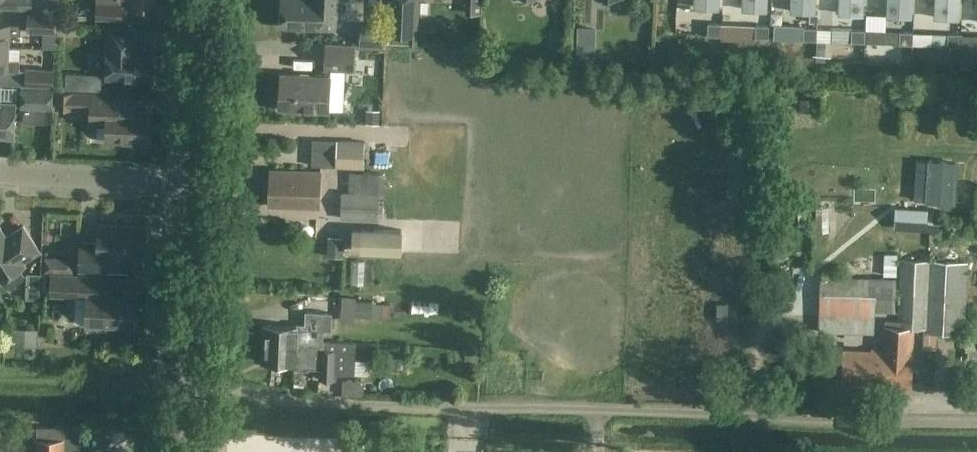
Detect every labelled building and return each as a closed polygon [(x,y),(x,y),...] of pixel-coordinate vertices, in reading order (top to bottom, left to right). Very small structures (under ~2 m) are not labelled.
[(32,8),(32,0),(0,0),(0,7),(32,8)] [(97,17),(122,18),(122,0),(98,0),(97,17)] [(340,0),(282,0),(281,26),(328,28),(329,20),(339,20),(340,0)] [(387,2),(386,33),(390,33),(389,42),(418,43),(420,0),(387,0),(387,2)] [(790,9),(816,10),(817,0),(790,0),(790,9)] [(838,10),(865,11),(865,0),(838,0),(838,10)] [(887,12),(914,13),(914,0),(887,0),(887,12)] [(935,16),(961,17),(962,0),(935,0),(935,16)] [(29,10),(28,30),(56,31),(57,11),(29,10)] [(754,38),(756,23),(728,19),(726,34),(754,38)] [(9,46),(9,34),(21,34),(22,24),(0,23),(0,46),(9,46)] [(721,36),(722,23),(708,23),(707,35),(721,36)] [(820,24),(820,39),(833,39),(834,25),(820,24)] [(769,38),(770,25),(756,25),(755,37),(769,38)] [(817,40),(817,28),(804,27),(803,39),(817,40)] [(108,47),(107,78),(154,80),(155,49),(134,48),(134,44),(137,44),(138,29),(110,28),(109,47),(108,47)] [(935,41),(935,29),(916,28),(916,40),(935,41)] [(865,42),(865,30),(852,29),(851,41),(865,42)] [(913,44),(913,32),(900,31),(899,43),(913,44)] [(947,46),(961,46),(961,34),(948,33),(947,46)] [(353,69),(355,45),(327,44),(326,68),(353,69)] [(24,62),(44,62),(45,45),(25,45),(24,62)] [(0,46),(0,69),(20,70),(20,59),(8,59),(9,46),(0,46)] [(26,84),(54,86),(54,70),(26,68),(26,84)] [(330,111),(331,76),(282,73),(280,108),(330,111)] [(23,86),(22,106),(52,107),(53,88),(23,86)] [(923,101),(937,102),(938,90),(923,90),(923,101)] [(136,95),(92,93),(58,92),(57,107),(91,108),(91,122),(108,123),(107,141),(150,143),(150,150),(152,111),(135,110),(136,95)] [(14,137),(16,102),(0,102),(0,136),(14,137)] [(337,141),(336,167),(364,168),(364,141),(337,141)] [(727,144),(725,203),(756,204),(757,144),(727,144)] [(927,198),(951,199),(953,149),(929,148),(927,198)] [(271,170),(271,181),(266,180),(266,192),(270,193),(270,205),(319,207),(320,171),(271,170)] [(379,194),(386,194),(386,172),(350,171),(349,192),(342,192),(340,218),(378,219),(379,194)] [(806,193),(820,192),(819,176),(805,177),(806,193)] [(883,196),(884,187),(858,186),(858,195),(883,196)] [(816,252),(833,252),(831,205),(814,205),(816,252)] [(894,227),(938,229),(939,209),(895,207),(894,227)] [(1,280),(25,265),(23,262),(38,252),(38,248),(24,225),(11,233),(12,234),(7,238),(0,226),(0,278),(1,280)] [(80,269),(106,270),(106,271),(128,272),(129,256),(142,257),(143,227),(99,225),(98,243),(81,242),(80,269)] [(354,229),(353,251),(402,252),(402,230),(354,229)] [(343,256),(344,236),(330,236),(329,256),(343,256)] [(45,258),(44,272),(58,272),(58,262),(54,258),(45,258)] [(923,333),(964,336),(967,262),(901,259),(898,322),(885,321),(884,350),(871,349),(871,352),(844,350),(842,383),(869,384),(869,386),(911,388),(911,384),(916,385),(919,380),(919,375),(917,371),(912,370),(913,351),(908,351),(909,328),(923,328),(923,333)] [(51,294),(88,296),(86,325),(139,327),(140,292),(102,291),(102,276),(52,274),(51,294)] [(820,277),(818,331),(875,332),(876,311),(894,311),(896,278),(820,277)] [(352,301),(351,315),(382,316),(382,301),(352,301)] [(264,325),(263,344),(323,346),(323,341),(323,329),(332,330),(333,312),(306,311),(306,323),(297,323),(297,327),(264,325)] [(34,346),(35,344),(35,333),(8,332),(7,345),(34,346)] [(336,379),(336,374),(355,375),(357,343),(323,341),(323,346),(263,344),(262,362),(295,364),(295,368),(309,369),(309,367),(319,367),(319,378),(336,379)] [(478,353),(466,353),(465,363),(478,364),(478,353)] [(364,381),(343,380),(342,395),(364,396),(364,381)] [(64,438),(37,437),(36,451),(64,451),(64,438)]
